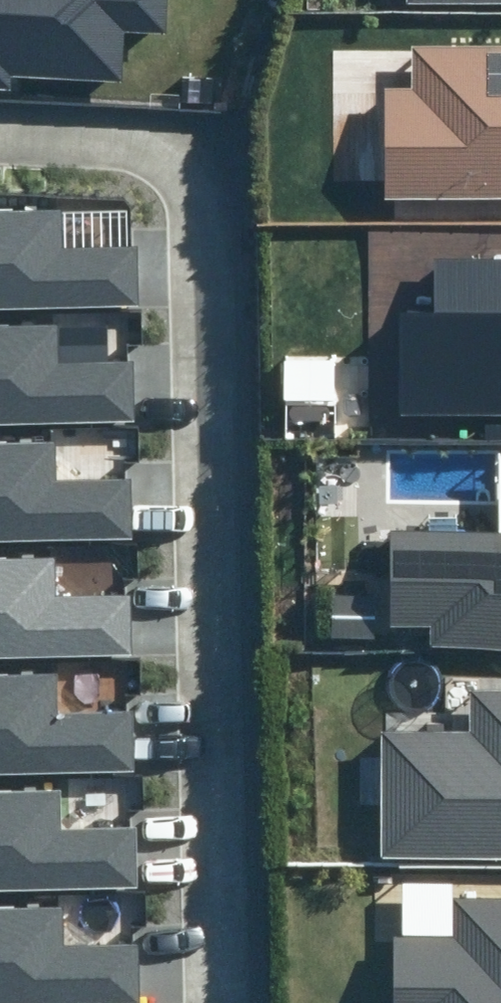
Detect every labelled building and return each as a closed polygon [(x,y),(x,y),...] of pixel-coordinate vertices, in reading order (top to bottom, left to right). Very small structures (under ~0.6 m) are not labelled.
[(13,89),(14,77),(123,80),(124,30),(174,32),(175,0),(0,0),(0,89),(13,89)] [(387,85),(386,193),(500,194),(500,39),(407,38),(406,85),(387,85)] [(135,294),(135,236),(61,237),(60,199),(0,200),(0,297),(135,294)] [(434,258),(434,307),(401,307),(401,411),(500,412),(500,258),(434,258)] [(131,408),(130,350),(56,351),(56,313),(0,314),(0,411),(131,408)] [(131,524),(130,465),(56,467),(56,429),(0,430),(0,526),(131,524)] [(388,531),(388,626),(434,626),(435,650),(500,649),(500,530),(388,531)] [(130,640),(129,581),(56,582),(55,544),(0,545),(0,642),(130,640)] [(131,758),(130,699),(56,700),(56,662),(0,663),(0,760),(131,758)] [(473,686),(473,730),(377,731),(378,856),(500,855),(500,686),(473,686)] [(134,874),(133,816),(59,817),(58,779),(0,780),(0,876),(134,874)] [(137,990),(136,931),(63,933),(62,895),(0,896),(0,992),(137,990)] [(396,930),(396,1002),(500,1002),(500,902),(455,902),(455,930),(396,930)]
